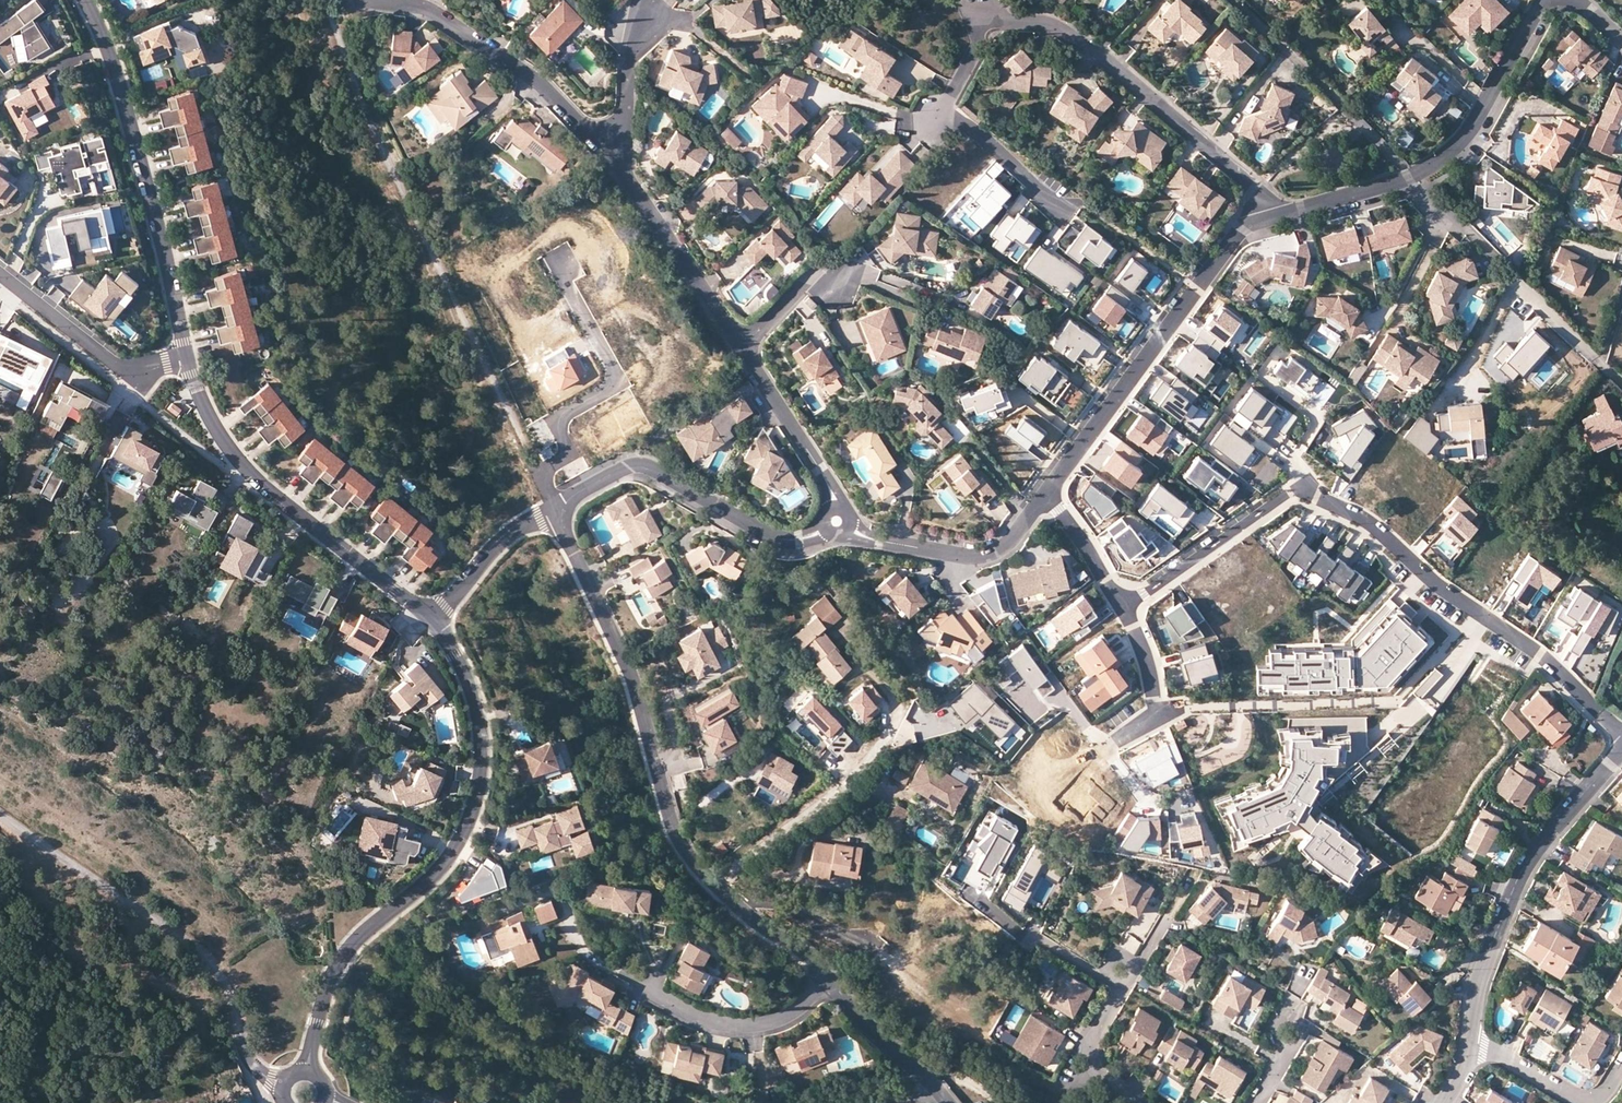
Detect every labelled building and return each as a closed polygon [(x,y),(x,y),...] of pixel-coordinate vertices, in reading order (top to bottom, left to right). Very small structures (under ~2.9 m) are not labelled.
[(26,59),(48,44),(33,21),(30,23),(28,19),(31,18),(42,8),(35,0),(30,0),(0,25),(0,40),(19,26),(26,59)] [(42,8),(44,7),(39,1),(38,0),(35,0),(42,8)] [(727,21),(728,25),(754,21),(753,13),(762,12),(760,0),(742,0),(714,5),(716,19),(727,17),(727,21)] [(762,12),(763,15),(779,12),(778,7),(772,0),(760,0),(762,12)] [(1150,27),(1160,36),(1167,27),(1173,32),(1178,36),(1180,33),(1186,38),(1188,36),(1194,41),(1204,29),(1198,24),(1200,22),(1188,11),(1189,10),(1177,0),(1176,0),(1171,7),(1174,10),(1171,14),(1167,11),(1160,20),(1158,18),(1150,27)] [(1496,22),(1508,10),(1497,0),(1464,0),(1450,16),(1466,31),(1485,11),(1496,22)] [(530,34),(546,50),(560,37),(563,40),(583,20),(564,1),(530,34)] [(1371,38),(1379,47),(1383,44),(1392,37),(1367,7),(1348,22),(1366,43),(1371,38)] [(1490,29),(1496,22),(1485,11),(1466,31),(1469,34),(1481,20),(1490,29)] [(34,20),(33,21),(48,44),(50,43),(34,20)] [(755,27),(754,21),(728,25),(729,31),(755,27)] [(172,27),(170,22),(164,24),(154,28),(162,31),(172,27)] [(162,31),(154,28),(134,36),(140,51),(147,48),(149,53),(171,44),(186,50),(187,52),(185,52),(189,64),(206,57),(196,32),(179,24),(172,27),(162,31)] [(1160,36),(1150,27),(1147,30),(1162,43),(1173,32),(1167,27),(1160,36)] [(410,42),(411,40),(412,30),(394,28),(389,62),(404,82),(439,57),(428,41),(421,46),(419,48),(415,42),(410,42)] [(1227,28),(1206,52),(1217,61),(1219,58),(1227,65),(1238,75),(1258,52),(1244,40),(1242,42),(1227,28)] [(854,55),(856,51),(851,48),(860,35),(850,29),(839,46),(854,55)] [(1589,63),(1598,71),(1609,58),(1593,44),(1591,46),(1587,43),(1572,30),(1565,38),(1572,45),(1559,60),(1570,70),(1580,60),(1586,66),(1589,63)] [(890,54),(860,35),(851,48),(856,51),(866,57),(868,64),(874,68),(866,80),(893,97),(903,83),(886,72),(891,64),(886,61),(890,54)] [(549,54),(563,40),(560,37),(546,50),(549,54)] [(1400,46),(1392,37),(1383,44),(1391,53),(1400,46)] [(1370,55),(1379,47),(1371,38),(1366,43),(1362,46),(1370,55)] [(417,41),(411,40),(410,42),(415,42),(419,48),(421,46),(417,41)] [(1021,48),(1004,63),(1006,66),(999,71),(999,78),(1003,83),(1008,83),(1012,87),(1018,88),(1021,84),(1025,88),(1030,88),(1030,84),(1047,84),(1047,76),(1051,76),(1051,67),(1034,66),(1031,69),(1026,64),(1029,61),(1031,60),(1021,48)] [(696,86),(704,89),(707,83),(717,81),(714,64),(704,66),(701,72),(698,71),(689,67),(691,63),(690,57),(673,50),(667,66),(666,65),(659,82),(670,87),(672,83),(693,92),(696,86)] [(890,54),(886,61),(891,64),(895,57),(890,54)] [(1427,75),(1431,71),(1412,56),(1396,78),(1416,94),(1424,100),(1421,105),(1428,111),(1441,95),(1428,85),(1431,82),(1427,75)] [(1592,77),(1598,71),(1589,63),(1586,66),(1584,69),(1592,77)] [(874,68),(868,64),(860,76),(866,80),(874,68)] [(1234,80),(1238,75),(1227,65),(1222,70),(1234,80)] [(454,128),(467,118),(464,114),(474,106),(478,111),(496,97),(484,80),(471,90),(464,82),(467,80),(459,70),(452,75),(452,74),(445,79),(446,80),(439,85),(441,88),(431,96),(446,117),(454,128)] [(1436,75),(1431,71),(1427,75),(1431,82),(1436,75)] [(49,81),(45,74),(36,79),(28,83),(31,87),(33,90),(25,94),(20,93),(5,101),(23,134),(36,127),(28,112),(52,99),(44,84),(49,81)] [(804,82),(784,74),(779,86),(777,84),(761,98),(775,113),(769,118),(787,138),(809,118),(802,110),(799,113),(792,105),(795,103),(798,96),(804,82)] [(153,81),(156,89),(167,86),(164,78),(153,81)] [(1003,83),(999,78),(998,87),(1012,87),(1008,83),(1003,83)] [(808,83),(804,82),(798,96),(802,98),(808,83)] [(1621,94),(1621,84),(1617,82),(1598,126),(1616,134),(1620,123),(1617,122),(1621,113),(1621,94)] [(1244,116),(1237,130),(1254,138),(1256,133),(1259,127),(1272,122),(1278,125),(1293,93),(1272,83),(1266,96),(1268,100),(1264,108),(1260,110),(1244,116)] [(1078,92),(1068,85),(1053,109),(1087,131),(1097,115),(1099,116),(1113,100),(1099,88),(1088,100),(1086,102),(1076,96),(1077,93),(1078,92)] [(699,103),(704,89),(696,86),(693,92),(690,100),(699,103)] [(193,101),(190,91),(169,97),(172,107),(159,110),(163,127),(177,123),(180,133),(200,128),(197,118),(199,117),(195,100),(193,101)] [(1076,96),(1086,102),(1088,100),(1077,93),(1076,96)] [(1424,117),(1428,111),(1421,105),(1424,100),(1416,94),(1407,105),(1424,117)] [(431,96),(424,101),(440,122),(446,117),(431,96)] [(1260,106),(1260,110),(1264,108),(1268,100),(1266,96),(1263,98),(1260,106)] [(775,113),(761,98),(755,103),(769,118),(775,113)] [(802,110),(795,103),(792,105),(799,113),(802,110)] [(467,118),(478,111),(474,106),(464,114),(467,118)] [(1081,141),(1087,131),(1053,109),(1051,112),(1072,125),(1068,133),(1081,141)] [(1297,116),(1288,112),(1283,122),(1292,126),(1297,116)] [(836,173),(858,149),(849,141),(844,147),(833,137),(843,125),(843,115),(833,115),(804,147),(812,153),(815,149),(831,164),(829,166),(836,173)] [(522,116),(517,123),(512,119),(504,128),(513,135),(518,129),(524,134),(517,144),(527,152),(530,150),(553,168),(562,157),(553,150),(558,143),(552,139),(554,136),(538,123),(535,127),(522,116)] [(1544,137),(1542,141),(1549,145),(1540,161),(1553,168),(1568,140),(1572,142),(1579,128),(1563,119),(1558,129),(1556,132),(1553,130),(1541,124),(1536,133),(1544,137)] [(1138,122),(1132,130),(1142,138),(1148,129),(1138,122)] [(1259,127),(1256,133),(1278,125),(1272,122),(1259,127)] [(1616,134),(1598,126),(1590,144),(1614,154),(1617,147),(1611,145),(1616,134)] [(36,127),(23,134),(25,138),(38,130),(36,127)] [(513,135),(504,128),(503,127),(493,140),(503,147),(510,139),(513,135)] [(727,127),(721,133),(724,136),(730,131),(727,127)] [(203,138),(200,128),(180,133),(182,143),(169,147),(174,164),(187,160),(190,170),(210,165),(207,155),(209,154),(205,138),(203,138)] [(510,139),(517,144),(524,134),(518,129),(513,135),(510,139)] [(665,164),(670,157),(672,154),(676,157),(674,159),(684,166),(686,163),(696,169),(705,154),(696,147),(687,142),(690,137),(677,129),(665,147),(660,143),(656,150),(658,152),(654,157),(665,164)] [(1107,142),(1099,153),(1113,164),(1119,156),(1122,152),(1137,150),(1143,155),(1146,154),(1158,163),(1162,157),(1161,151),(1167,143),(1148,129),(1142,138),(1132,130),(1115,132),(1115,138),(1110,144),(1107,142)] [(740,141),(730,131),(724,136),(733,147),(740,141)] [(52,154),(47,155),(50,164),(52,174),(55,173),(60,172),(62,179),(57,180),(60,194),(66,192),(66,194),(81,190),(77,175),(75,176),(73,168),(108,159),(105,148),(98,150),(97,147),(104,145),(101,135),(82,141),(84,149),(80,151),(78,142),(59,147),(61,151),(52,154)] [(569,152),(558,143),(553,150),(562,157),(553,168),(555,170),(569,152)] [(699,143),(696,147),(705,154),(708,149),(699,143)] [(805,160),(812,153),(804,147),(798,154),(805,160)] [(37,168),(50,164),(47,155),(52,154),(51,149),(33,154),(37,168)] [(915,165),(898,150),(874,176),(868,171),(863,177),(857,172),(841,190),(853,202),(862,192),(870,199),(877,191),(885,198),(915,165)] [(1122,152),(1119,156),(1136,154),(1141,157),(1140,159),(1153,169),(1158,163),(1146,154),(1143,155),(1137,150),(1122,152)] [(3,203),(16,187),(2,176),(7,169),(0,163),(0,201),(3,203)] [(694,172),(696,169),(686,163),(684,166),(694,172)] [(1502,201),(1528,204),(1529,194),(1488,165),(1486,186),(1486,192),(1477,191),(1475,205),(1493,207),(1502,207),(1502,205),(1502,201)] [(836,173),(829,166),(826,169),(834,175),(836,173)] [(1534,178),(1539,171),(1531,166),(1526,174),(1534,178)] [(1616,193),(1621,175),(1621,174),(1598,167),(1595,177),(1593,176),(1589,188),(1595,190),(1601,201),(1610,217),(1608,224),(1621,228),(1621,200),(1621,197),(1619,198),(1616,193)] [(1182,168),(1169,185),(1211,215),(1224,198),(1182,168)] [(993,181),(985,174),(967,193),(980,205),(969,217),(983,229),(1003,208),(1001,206),(1011,195),(994,179),(993,181)] [(217,190),(215,180),(194,185),(197,196),(183,199),(188,216),(202,212),(205,222),(225,216),(222,207),(224,206),(219,189),(217,190)] [(716,181),(697,198),(709,210),(718,202),(736,202),(753,220),(768,206),(751,188),(736,188),(737,181),(716,181)] [(1595,204),(1601,201),(1595,190),(1589,188),(1588,191),(1595,204)] [(1089,194),(1083,189),(1080,193),(1086,198),(1089,194)] [(109,205),(101,207),(107,233),(115,231),(110,206),(109,205)] [(101,207),(60,217),(62,224),(46,228),(48,238),(53,260),(70,256),(64,231),(75,229),(79,247),(91,244),(90,237),(107,233),(101,207)] [(1008,213),(992,235),(998,240),(994,246),(1003,253),(1015,236),(1030,247),(1042,230),(1036,226),(1036,225),(1020,213),(1016,218),(1008,213)] [(928,246),(935,247),(937,233),(917,230),(919,217),(898,214),(895,234),(880,245),(891,260),(905,249),(908,247),(927,250),(928,246)] [(228,227),(225,216),(205,222),(207,232),(194,236),(198,252),(212,249),(215,259),(235,253),(232,243),(234,243),(230,226),(228,227)] [(1356,228),(1323,237),(1329,259),(1362,250),(1362,253),(1412,239),(1406,217),(1374,226),(1376,234),(1358,239),(1356,228)] [(756,237),(744,248),(753,257),(764,247),(766,249),(778,250),(789,261),(800,250),(789,239),(793,235),(778,219),(758,239),(756,237)] [(1086,255),(1099,264),(1113,245),(1102,237),(1103,236),(1087,224),(1080,234),(1083,236),(1079,242),(1076,240),(1066,253),(1080,262),(1086,255)] [(71,264),(70,256),(53,260),(48,238),(46,238),(53,268),(71,264)] [(1261,259),(1246,268),(1256,284),(1270,274),(1283,276),(1284,270),(1294,272),(1294,273),(1307,276),(1311,254),(1307,242),(1300,244),(1297,257),(1275,252),(1274,259),(1268,258),(1263,261),(1261,259)] [(891,260),(880,245),(875,249),(886,263),(904,270),(909,267),(912,250),(905,249),(891,260)] [(1054,255),(1041,246),(1040,248),(1046,252),(1047,256),(1054,255)] [(1577,261),(1579,257),(1580,255),(1561,246),(1550,271),(1577,283),(1587,288),(1598,263),(1588,258),(1587,261),(1586,265),(1577,261)] [(753,262),(766,249),(764,247),(753,257),(744,248),(742,250),(753,262)] [(1040,248),(1025,267),(1058,292),(1068,279),(1076,285),(1083,276),(1061,260),(1054,255),(1047,256),(1046,252),(1040,248)] [(1129,291),(1146,268),(1133,258),(1116,281),(1129,291)] [(1477,278),(1473,262),(1466,259),(1452,263),(1447,273),(1441,275),(1439,273),(1438,272),(1427,295),(1432,298),(1430,301),(1437,325),(1454,320),(1451,309),(1457,298),(1450,295),(1456,282),(1456,280),(1462,279),(1464,275),(1466,281),(1477,278)] [(752,283),(757,289),(768,278),(753,262),(737,277),(747,288),(752,283)] [(1442,266),(1439,273),(1441,275),(1447,273),(1452,263),(1442,266)] [(82,279),(69,296),(74,300),(82,306),(84,303),(91,308),(89,311),(101,320),(125,289),(129,293),(138,282),(121,270),(113,280),(106,274),(94,288),(82,279)] [(239,280),(237,270),(216,276),(219,286),(206,290),(210,306),(224,302),(227,312),(247,307),(244,297),(246,297),(241,280),(239,280)] [(1001,300),(1003,301),(1008,293),(1015,283),(997,270),(989,281),(985,288),(982,287),(970,304),(989,317),(1001,300)] [(1305,285),(1307,276),(1294,273),(1292,283),(1305,285)] [(1450,295),(1457,298),(1465,281),(1466,281),(1464,275),(1462,279),(1456,280),(1456,282),(1450,295)] [(1058,292),(1067,298),(1076,285),(1068,279),(1058,292)] [(1246,279),(1236,292),(1240,295),(1250,281),(1246,279)] [(1256,286),(1250,281),(1240,295),(1252,303),(1255,299),(1250,295),(1256,286)] [(1583,296),(1587,288),(1577,283),(1573,291),(1583,296)] [(1113,324),(1131,299),(1111,285),(1094,310),(1102,316),(1113,324)] [(57,301),(62,292),(54,286),(48,296),(57,301)] [(129,293),(125,289),(101,320),(107,326),(132,294),(129,293)] [(1013,296),(1008,293),(1003,301),(1007,304),(1013,296)] [(1339,298),(1318,297),(1318,315),(1328,315),(1330,312),(1349,323),(1347,327),(1352,336),(1368,327),(1358,309),(1359,308),(1354,304),(1346,299),(1340,296),(1339,298)] [(1348,296),(1346,299),(1354,304),(1356,301),(1348,296)] [(805,302),(813,309),(818,305),(809,297),(805,302)] [(1224,305),(1220,303),(1213,314),(1216,316),(1224,305)] [(1199,335),(1219,350),(1224,343),(1227,345),(1244,321),(1224,305),(1216,316),(1213,314),(1209,319),(1212,321),(1207,328),(1204,325),(1198,334),(1199,335)] [(250,317),(247,307),(227,312),(229,323),(216,326),(220,343),(234,339),(237,349),(257,344),(254,334),(256,333),(252,317),(250,317)] [(888,308),(861,319),(869,342),(876,339),(883,357),(904,348),(888,308)] [(1102,316),(1094,310),(1086,320),(1094,326),(1102,316)] [(1330,312),(1328,315),(1347,327),(1349,323),(1330,312)] [(803,327),(818,327),(818,315),(803,315),(803,327)] [(869,342),(861,319),(854,321),(864,346),(870,343),(877,360),(883,357),(876,339),(869,342)] [(1082,353),(1086,347),(1091,350),(1099,340),(1071,319),(1053,344),(1062,350),(1067,342),(1071,345),(1082,353)] [(958,337),(949,334),(929,325),(922,343),(931,347),(930,348),(953,357),(956,351),(966,356),(976,360),(985,337),(965,329),(962,335),(958,337)] [(1447,338),(1458,343),(1461,337),(1451,331),(1447,338)] [(37,384),(48,361),(39,357),(36,362),(19,353),(21,348),(14,345),(12,350),(6,347),(11,337),(0,332),(0,373),(7,376),(10,371),(20,376),(37,384)] [(1550,346),(1534,332),(1517,352),(1507,344),(1494,358),(1502,365),(1499,369),(1513,381),(1519,374),(1523,377),(1550,346)] [(1410,352),(1411,350),(1398,342),(1400,340),(1390,333),(1374,357),(1385,364),(1386,361),(1403,371),(1401,374),(1411,380),(1416,371),(1427,378),(1436,365),(1433,362),(1437,355),(1420,344),(1413,355),(1410,352)] [(1175,365),(1183,371),(1184,368),(1196,377),(1204,366),(1208,368),(1215,358),(1221,351),(1219,350),(1199,335),(1188,350),(1187,349),(1175,365)] [(1458,343),(1447,338),(1445,342),(1456,348),(1458,343)] [(1412,347),(1400,340),(1398,342),(1411,350),(1410,352),(1413,355),(1418,348),(1413,345),(1412,347)] [(810,341),(792,352),(802,368),(806,368),(808,367),(813,374),(820,386),(824,384),(838,375),(820,347),(816,349),(810,341)] [(1076,360),(1082,353),(1071,345),(1066,353),(1076,360)] [(1374,351),(1370,348),(1347,381),(1355,385),(1370,364),(1366,362),(1374,351)] [(567,353),(565,350),(545,362),(562,391),(580,380),(578,377),(567,359),(570,357),(567,353)] [(963,361),(966,356),(956,351),(953,357),(963,361)] [(576,354),(570,357),(567,359),(578,377),(587,373),(576,354)] [(1025,369),(1020,377),(1029,384),(1034,377),(1044,384),(1043,385),(1055,394),(1069,376),(1042,356),(1040,359),(1036,356),(1026,369),(1025,369)] [(1286,364),(1280,360),(1272,372),(1287,382),(1289,379),(1308,392),(1319,376),(1292,356),(1286,364)] [(1184,368),(1183,371),(1205,386),(1222,363),(1215,358),(1208,368),(1204,366),(1196,377),(1184,368)] [(1385,364),(1401,374),(1403,371),(1386,361),(1385,364)] [(806,368),(802,368),(808,377),(813,374),(808,367),(806,368)] [(15,385),(20,376),(10,371),(7,376),(0,373),(0,377),(15,385)] [(1407,386),(1411,380),(1401,374),(1397,380),(1407,386)] [(845,387),(838,375),(824,384),(831,396),(845,387)] [(1151,397),(1161,405),(1163,403),(1178,413),(1189,399),(1193,402),(1199,393),(1177,377),(1171,386),(1166,382),(1161,390),(1158,387),(1151,397)] [(1166,382),(1163,380),(1158,387),(1161,390),(1166,382)] [(86,396),(57,381),(47,402),(53,405),(57,396),(64,399),(67,394),(86,403),(88,400),(84,399),(86,396)] [(267,382),(238,405),(243,412),(254,403),(268,420),(257,428),(267,442),(278,433),(285,441),(302,428),(295,420),(297,419),(286,405),(284,406),(271,390),(273,389),(267,382)] [(968,391),(959,394),(965,409),(992,399),(995,408),(1009,403),(1004,388),(1000,389),(999,385),(982,392),(981,388),(968,393),(968,391)] [(1250,386),(1235,406),(1255,421),(1259,424),(1274,405),(1250,386)] [(935,415),(939,411),(920,392),(919,393),(916,390),(908,387),(906,393),(896,390),(893,401),(907,405),(907,406),(920,419),(916,423),(915,428),(920,433),(926,433),(926,432),(936,422),(939,419),(935,415)] [(30,401),(34,394),(29,391),(25,399),(26,400),(30,401)] [(708,412),(680,430),(686,439),(693,441),(692,445),(707,449),(714,451),(716,444),(734,432),(731,426),(733,421),(733,420),(753,408),(743,393),(713,413),(708,412)] [(1587,429),(1594,444),(1615,435),(1617,439),(1621,437),(1621,421),(1621,418),(1610,423),(1608,417),(1613,414),(1604,393),(1594,397),(1600,411),(1583,418),(1587,429)] [(94,420),(102,404),(86,396),(84,399),(88,400),(86,403),(83,402),(67,394),(64,399),(57,396),(53,405),(47,402),(39,418),(56,427),(67,406),(79,412),(94,420)] [(21,409),(26,400),(25,399),(16,395),(12,405),(21,409)] [(1482,402),(1449,405),(1449,412),(1438,413),(1439,422),(1434,422),(1435,427),(1439,427),(1440,430),(1470,427),(1473,457),(1487,456),(1482,402)] [(172,403),(168,409),(177,415),(181,410),(172,403)] [(1283,411),(1274,405),(1259,424),(1255,421),(1250,428),(1262,438),(1283,411)] [(79,412),(67,406),(63,413),(75,419),(79,412)] [(1363,410),(1332,425),(1337,434),(1351,427),(1354,433),(1339,454),(1346,460),(1349,456),(1353,459),(1371,434),(1368,432),(1377,425),(1363,410)] [(943,415),(939,411),(935,415),(939,419),(943,415)] [(94,420),(79,412),(75,419),(69,432),(84,440),(94,420)] [(1618,412),(1613,414),(1608,417),(1610,423),(1621,418),(1618,412)] [(1128,434),(1154,453),(1173,426),(1161,417),(1156,425),(1142,415),(1128,434)] [(1262,439),(1230,415),(1210,443),(1242,466),(1262,439)] [(1420,417),(1406,433),(1426,451),(1440,435),(1420,417)] [(56,427),(39,418),(36,423),(54,431),(56,427)] [(739,429),(733,420),(733,421),(731,426),(734,432),(739,429)] [(1045,435),(1024,420),(1017,430),(1011,426),(1005,435),(1027,451),(1033,442),(1038,445),(1045,435)] [(926,432),(935,442),(946,432),(936,422),(926,432)] [(114,446),(108,457),(140,474),(144,467),(153,472),(161,457),(145,448),(148,443),(136,437),(138,433),(125,426),(118,440),(121,441),(117,448),(114,446)] [(781,457),(762,427),(756,439),(770,446),(768,450),(781,457)] [(1592,450),(1617,439),(1615,435),(1594,444),(1587,429),(1582,432),(1584,437),(1586,436),(1592,450)] [(686,439),(680,430),(678,432),(694,457),(707,449),(692,445),(693,441),(686,439)] [(865,450),(875,466),(884,479),(877,483),(875,485),(883,497),(899,487),(887,468),(895,463),(874,430),(850,446),(856,455),(865,450)] [(946,432),(935,442),(941,447),(951,437),(946,432)] [(330,477),(343,461),(335,454),(336,452),(322,442),(321,443),(313,437),(300,453),(308,460),(299,471),(313,482),(322,471),(330,477)] [(770,446),(756,439),(745,459),(758,466),(756,471),(769,478),(770,477),(777,488),(784,484),(790,480),(792,484),(794,486),(798,483),(781,457),(768,450),(770,446)] [(1222,504),(1237,484),(1233,481),(1228,477),(1233,470),(1205,449),(1185,477),(1222,504)] [(1143,474),(1115,452),(1103,468),(1131,489),(1143,474)] [(960,456),(944,469),(963,493),(967,490),(979,504),(994,493),(982,478),(979,480),(960,456)] [(352,467),(343,461),(330,477),(338,484),(330,495),(343,505),(352,494),(360,501),(373,484),(365,478),(366,476),(353,465),(352,467)] [(37,493),(49,469),(38,464),(26,488),(37,493)] [(868,470),(877,483),(884,479),(875,466),(868,470)] [(144,467),(140,474),(137,480),(147,485),(152,475),(153,472),(144,467)] [(61,475),(49,469),(37,493),(48,499),(58,478),(60,479),(61,475)] [(1233,470),(1228,477),(1233,481),(1238,474),(1233,470)] [(769,478),(756,471),(750,480),(764,488),(769,478)] [(1116,490),(1095,474),(1089,482),(1090,484),(1083,493),(1083,498),(1092,508),(1094,506),(1103,519),(1117,508),(1109,499),(1116,490)] [(216,493),(218,489),(197,478),(189,493),(192,495),(191,498),(174,489),(166,504),(198,521),(196,524),(206,529),(216,511),(208,507),(206,505),(210,498),(212,499),(214,501),(216,497),(218,494),(216,493)] [(1160,483),(1144,504),(1152,510),(1153,507),(1156,510),(1158,507),(1159,505),(1173,515),(1171,517),(1183,526),(1195,509),(1192,507),(1187,503),(1160,483)] [(394,528),(403,534),(416,517),(408,511),(409,509),(395,499),(394,500),(386,494),(373,511),(381,517),(371,529),(385,540),(394,528)] [(629,495),(608,506),(614,518),(621,515),(628,529),(632,527),(637,536),(645,532),(649,539),(662,531),(650,507),(642,512),(633,495),(629,495)] [(1473,512),(1455,497),(1442,512),(1446,516),(1439,524),(1456,539),(1471,522),(1467,518),(1473,512)] [(163,506),(196,524),(198,521),(166,504),(165,503),(163,506)] [(1147,515),(1152,510),(1144,504),(1140,510),(1147,515)] [(1158,507),(1171,517),(1173,515),(1159,505),(1158,507)] [(216,511),(206,529),(207,530),(217,511),(216,511)] [(250,522),(235,514),(219,544),(228,548),(224,555),(215,551),(210,560),(249,581),(256,568),(260,562),(263,556),(250,549),(246,547),(250,539),(243,536),(250,522)] [(416,517),(403,534),(411,541),(402,553),(408,558),(409,557),(422,567),(427,561),(429,563),(436,554),(430,549),(432,546),(430,545),(423,540),(427,535),(433,528),(426,523),(425,524),(416,517)] [(1121,518),(1108,528),(1120,545),(1119,546),(1129,560),(1138,553),(1143,559),(1159,548),(1152,539),(1149,541),(1141,531),(1138,534),(1132,525),(1128,524),(1127,525),(1121,518)] [(1287,556),(1308,529),(1300,523),(1298,524),(1294,528),(1289,525),(1269,539),(1278,550),(1277,551),(1287,557),(1287,556)] [(632,527),(628,529),(637,545),(649,539),(645,532),(637,536),(632,527)] [(1308,529),(1287,556),(1295,562),(1296,561),(1305,567),(1306,565),(1316,552),(1307,545),(1316,532),(1309,527),(1308,529)] [(427,535),(423,540),(430,545),(433,540),(427,535)] [(1314,571),(1315,569),(1324,576),(1325,574),(1335,560),(1326,554),(1336,541),(1328,536),(1316,552),(1306,565),(1314,571)] [(705,542),(688,552),(697,569),(711,562),(713,561),(719,560),(732,568),(735,562),(741,552),(727,544),(726,546),(718,541),(712,541),(705,544),(705,542)] [(604,555),(599,545),(594,548),(599,557),(604,555)] [(1335,560),(1325,574),(1333,579),(1333,578),(1342,585),(1354,569),(1345,562),(1354,550),(1347,545),(1335,560)] [(1038,568),(1011,575),(1016,597),(1044,590),(1045,596),(1057,593),(1056,589),(1069,585),(1061,555),(1050,558),(1051,563),(1052,568),(1039,571),(1038,568)] [(1541,577),(1553,584),(1559,575),(1529,555),(1514,577),(1523,582),(1515,594),(1526,600),(1541,577)] [(651,556),(632,567),(636,575),(642,572),(654,596),(675,585),(669,573),(674,571),(667,558),(655,565),(651,556)] [(713,561),(711,562),(738,578),(743,567),(735,562),(732,568),(719,560),(713,561)] [(1357,600),(1372,580),(1364,574),(1367,570),(1367,566),(1360,561),(1354,569),(1342,585),(1337,592),(1346,599),(1349,595),(1357,600)] [(1078,562),(1071,567),(1080,579),(1087,573),(1078,562)] [(269,575),(256,568),(249,581),(262,588),(269,575)] [(896,572),(883,583),(890,592),(909,615),(926,601),(907,577),(903,581),(896,572)] [(311,587),(289,576),(282,591),(303,601),(300,608),(311,613),(314,608),(325,613),(333,598),(328,595),(322,592),(324,587),(313,582),(311,587)] [(977,590),(968,594),(976,604),(984,598),(995,612),(1000,609),(997,596),(1005,594),(1002,581),(994,583),(993,580),(976,589),(977,590)] [(890,592),(883,583),(876,589),(883,598),(890,592)] [(1600,599),(1576,585),(1570,595),(1573,597),(1567,606),(1563,603),(1556,615),(1573,625),(1577,618),(1586,623),(1600,599)] [(1071,631),(1077,639),(1092,629),(1086,622),(1085,619),(1096,611),(1084,595),(1070,604),(1072,606),(1053,620),(1053,621),(1058,627),(1064,635),(1071,631)] [(826,596),(811,608),(818,616),(791,638),(799,649),(806,643),(819,659),(817,661),(826,671),(834,665),(842,675),(852,667),(835,647),(836,646),(825,632),(823,629),(826,626),(821,621),(836,609),(826,596)] [(1191,598),(1183,604),(1177,608),(1175,606),(1166,612),(1170,618),(1180,634),(1182,633),(1185,637),(1187,640),(1204,634),(1197,624),(1205,618),(1191,598)] [(1586,623),(1570,649),(1579,655),(1596,628),(1607,635),(1619,610),(1601,598),(1600,599),(1586,623)] [(1258,665),(1259,693),(1388,688),(1434,638),(1419,625),(1417,627),(1410,620),(1418,612),(1406,601),(1400,607),(1396,603),(1356,646),(1270,649),(1271,665),(1258,665)] [(843,617),(836,609),(821,621),(826,626),(823,629),(825,632),(843,617)] [(1097,614),(1096,611),(1085,619),(1086,622),(1097,614)] [(350,612),(340,629),(350,634),(375,648),(383,633),(387,627),(363,613),(360,617),(350,612)] [(659,618),(656,612),(648,616),(653,624),(660,620),(659,618)] [(949,618),(943,612),(933,620),(938,627),(949,618)] [(970,614),(968,612),(957,621),(959,623),(970,614)] [(666,614),(659,618),(660,620),(662,623),(669,619),(666,614)] [(933,620),(918,631),(924,639),(937,644),(938,642),(952,648),(950,653),(959,656),(961,651),(967,654),(973,662),(984,654),(979,649),(990,640),(970,614),(959,623),(957,621),(952,615),(949,618),(938,627),(933,620)] [(1175,640),(1185,637),(1182,633),(1180,634),(1170,618),(1167,621),(1175,640)] [(1049,634),(1058,627),(1053,621),(1044,627),(1049,634)] [(700,628),(679,638),(685,650),(692,664),(698,675),(719,664),(713,653),(728,645),(718,626),(703,634),(700,628)] [(375,648),(350,634),(346,642),(371,656),(375,648)] [(1076,655),(1091,675),(1115,657),(1105,643),(1108,641),(1104,634),(1076,655)] [(952,648),(938,642),(937,644),(936,648),(950,653),(952,648)] [(1185,680),(1189,678),(1218,670),(1213,652),(1209,653),(1206,642),(1180,650),(1183,661),(1180,662),(1185,680)] [(1035,685),(1044,697),(1056,689),(1024,645),(995,666),(1007,684),(1013,680),(1009,675),(1019,669),(1032,687),(1035,685)] [(685,667),(692,664),(685,650),(678,654),(685,667)] [(967,654),(961,651),(959,656),(973,662),(967,654)] [(1122,663),(1117,656),(1115,657),(1091,675),(1083,681),(1087,688),(1080,693),(1085,701),(1094,695),(1100,703),(1127,683),(1121,674),(1120,675),(1115,669),(1120,665),(1122,663)] [(422,689),(430,699),(442,689),(431,675),(420,663),(408,673),(417,683),(412,686),(408,681),(388,698),(401,714),(417,701),(413,697),(418,693),(422,689)] [(842,675),(834,665),(826,671),(834,681),(842,675)] [(1115,669),(1120,675),(1121,674),(1125,672),(1120,665),(1115,669)] [(1413,692),(1420,699),(1443,673),(1436,668),(1413,692)] [(978,712),(982,716),(980,717),(1001,738),(1017,722),(975,681),(947,704),(966,723),(978,712)] [(873,703),(881,697),(872,685),(864,691),(861,687),(848,698),(864,719),(878,709),(873,703)] [(729,686),(692,706),(702,724),(703,724),(707,721),(710,728),(706,730),(703,732),(714,752),(735,740),(730,729),(721,714),(739,704),(729,686)] [(445,693),(442,689),(430,699),(433,703),(445,693)] [(1552,741),(1570,722),(1540,692),(1524,707),(1521,710),(1552,741)] [(844,726),(812,693),(796,709),(804,718),(810,713),(828,732),(826,734),(830,739),(826,743),(835,753),(851,737),(842,728),(844,726)] [(1094,695),(1085,701),(1091,709),(1100,703),(1094,695)] [(1513,701),(1509,706),(1527,726),(1532,721),(1521,710),(1524,707),(1513,701)] [(1520,738),(1530,729),(1509,706),(1502,717),(1520,738)] [(1289,719),(1288,727),(1289,729),(1320,726),(1320,736),(1331,737),(1332,733),(1348,731),(1348,746),(1344,746),(1342,762),(1325,760),(1324,773),(1332,773),(1319,791),(1317,789),(1312,796),(1314,797),(1370,749),(1366,745),(1365,716),(1289,719)] [(1185,719),(1176,724),(1179,729),(1188,724),(1185,719)] [(735,726),(730,729),(735,740),(714,752),(717,759),(745,744),(735,726)] [(1231,797),(1231,795),(1214,801),(1222,817),(1225,815),(1229,823),(1230,822),(1233,832),(1230,833),(1232,847),(1247,841),(1246,838),(1269,830),(1268,829),(1277,825),(1279,828),(1288,826),(1285,824),(1290,815),(1310,831),(1298,846),(1309,857),(1302,863),(1322,870),(1324,867),(1334,877),(1332,879),(1342,890),(1379,856),(1365,846),(1362,848),(1358,844),(1360,843),(1349,834),(1351,832),(1340,822),(1335,825),(1332,824),(1335,820),(1320,811),(1315,817),(1306,807),(1312,796),(1317,789),(1319,791),(1332,773),(1324,773),(1325,760),(1342,762),(1344,746),(1348,746),(1348,731),(1332,733),(1331,737),(1320,736),(1320,726),(1289,729),(1288,727),(1277,728),(1279,738),(1283,738),(1284,751),(1280,751),(1279,762),(1282,764),(1276,774),(1265,780),(1266,782),(1261,784),(1260,782),(1244,787),(1245,790),(1231,797)] [(542,769),(558,764),(549,741),(530,748),(525,749),(526,752),(515,756),(521,774),(532,770),(533,773),(542,769)] [(1176,762),(1185,758),(1177,741),(1137,761),(1142,771),(1146,769),(1153,784),(1179,770),(1176,762)] [(772,751),(756,779),(768,786),(771,780),(788,790),(797,773),(788,768),(792,762),(772,751)] [(448,773),(450,770),(432,761),(429,769),(424,767),(416,784),(409,787),(397,791),(400,800),(406,798),(409,805),(436,796),(435,793),(443,776),(446,777),(448,773)] [(923,761),(908,786),(951,812),(966,786),(963,784),(948,775),(923,761)] [(1538,773),(1521,762),(1516,770),(1512,768),(1498,790),(1522,806),(1537,783),(1533,781),(1538,773)] [(954,766),(948,775),(963,784),(969,775),(954,766)] [(532,770),(521,774),(525,783),(545,776),(542,769),(533,773),(532,770)] [(909,776),(897,769),(892,776),(904,784),(909,776)] [(394,784),(397,791),(409,787),(406,779),(394,784)] [(908,811),(896,803),(889,816),(891,818),(888,823),(898,832),(902,824),(900,823),(908,811)] [(583,825),(576,805),(555,812),(557,819),(559,822),(552,825),(551,821),(532,828),(533,833),(517,838),(519,843),(520,847),(536,841),(538,848),(548,845),(549,849),(571,842),(575,855),(593,849),(586,831),(569,837),(567,831),(583,825)] [(1505,819),(1485,808),(1466,843),(1483,852),(1497,828),(1499,829),(1505,819)] [(1143,839),(1150,830),(1161,829),(1160,817),(1149,817),(1149,816),(1138,817),(1138,818),(1130,813),(1116,834),(1123,839),(1121,842),(1126,845),(1137,847),(1143,839)] [(1012,840),(1019,828),(998,815),(990,828),(997,832),(985,853),(978,866),(995,876),(1003,863),(1000,861),(1002,857),(1005,859),(1016,842),(1012,840)] [(398,823),(369,816),(360,852),(390,859),(389,861),(405,864),(409,862),(411,853),(416,854),(420,850),(422,840),(414,839),(416,834),(417,828),(397,824),(398,823)] [(1594,862),(1602,847),(1611,852),(1621,858),(1621,857),(1621,836),(1597,822),(1579,854),(1576,852),(1570,862),(1588,872),(1594,862)] [(997,832),(990,828),(983,824),(977,834),(983,836),(976,842),(985,853),(997,832)] [(517,838),(533,833),(532,828),(531,825),(514,831),(517,838)] [(1160,838),(1161,829),(1150,830),(1143,839),(1160,838)] [(830,875),(831,870),(831,865),(858,869),(861,856),(863,847),(836,842),(835,844),(815,841),(809,871),(830,875)] [(727,849),(722,843),(715,848),(720,855),(727,849)] [(1000,899),(1017,911),(1042,874),(1057,883),(1065,869),(1035,843),(1000,899)] [(1603,867),(1611,852),(1602,847),(1594,862),(1603,867)] [(390,859),(360,852),(359,859),(370,861),(388,866),(389,861),(390,859)] [(1465,869),(1468,862),(1455,855),(1452,862),(1457,865),(1465,869)] [(865,857),(861,856),(858,869),(831,865),(831,870),(861,876),(865,857)] [(1476,866),(1468,862),(1465,869),(1473,872),(1476,866)] [(1465,869),(1457,865),(1452,875),(1467,883),(1473,872),(1465,869)] [(1446,872),(1440,882),(1427,874),(1416,896),(1445,913),(1448,907),(1456,892),(1460,895),(1467,883),(1452,875),(1446,872)] [(1545,899),(1581,919),(1588,908),(1584,906),(1594,889),(1564,872),(1558,882),(1564,885),(1559,893),(1551,888),(1545,899)] [(1116,886),(1101,890),(1104,902),(1116,900),(1117,897),(1128,903),(1125,907),(1137,915),(1153,888),(1136,879),(1134,881),(1123,874),(1116,886)] [(590,882),(588,893),(600,895),(599,905),(624,908),(649,912),(651,891),(590,882)] [(1217,887),(1211,885),(1189,909),(1203,923),(1219,905),(1223,900),(1234,902),(1233,905),(1245,908),(1247,900),(1248,891),(1249,890),(1219,884),(1217,887)] [(1600,893),(1594,889),(1584,906),(1588,908),(1581,919),(1584,921),(1600,893)] [(1123,910),(1125,907),(1128,903),(1117,897),(1116,900),(1104,902),(1101,890),(1093,892),(1097,907),(1112,903),(1123,910)] [(1248,891),(1247,900),(1256,902),(1258,893),(1248,891)] [(1463,896),(1460,895),(1456,892),(1448,907),(1456,911),(1463,896)] [(587,903),(599,905),(600,895),(588,893),(587,903)] [(535,906),(539,917),(544,915),(546,921),(558,916),(552,900),(535,906)] [(1233,908),(1233,905),(1234,902),(1223,900),(1219,905),(1233,908)] [(1276,941),(1281,933),(1283,928),(1290,932),(1288,936),(1296,941),(1303,939),(1302,934),(1316,931),(1314,920),(1301,913),(1303,909),(1288,900),(1267,936),(1276,941)] [(1433,928),(1391,905),(1379,926),(1409,943),(1415,932),(1427,939),(1433,928)] [(524,929),(528,927),(522,910),(504,917),(502,921),(499,922),(496,914),(478,921),(483,935),(481,935),(488,953),(510,945),(513,950),(518,965),(540,956),(537,950),(532,936),(527,937),(524,929)] [(1538,962),(1552,970),(1559,958),(1566,963),(1572,953),(1583,960),(1595,939),(1579,930),(1573,940),(1540,921),(1523,948),(1540,958),(1538,962)] [(1281,933),(1288,936),(1290,932),(1283,928),(1281,933)] [(1317,935),(1316,931),(1302,934),(1303,939),(1317,935)] [(691,941),(681,958),(684,959),(679,968),(673,979),(700,993),(706,982),(699,979),(704,970),(701,968),(711,951),(691,941)] [(1181,943),(1177,950),(1170,960),(1165,969),(1184,979),(1189,971),(1191,972),(1199,960),(1197,958),(1199,954),(1181,943)] [(490,959),(513,950),(510,945),(488,953),(490,959)] [(1167,958),(1170,960),(1177,950),(1173,948),(1167,958)] [(1559,974),(1566,963),(1559,958),(1552,970),(1559,974)] [(1324,977),(1328,970),(1321,966),(1310,984),(1308,988),(1315,992),(1324,977)] [(612,1003),(616,996),(603,989),(606,984),(592,977),(593,974),(580,967),(551,979),(559,999),(568,996),(570,1001),(580,997),(593,1004),(596,999),(606,1005),(604,1010),(609,1013),(605,1020),(629,1034),(636,1016),(625,1010),(612,1003)] [(1235,968),(1230,975),(1242,982),(1246,975),(1235,968)] [(1399,968),(1381,983),(1395,999),(1398,996),(1412,1012),(1431,995),(1416,980),(1412,983),(1399,968)] [(1055,979),(1062,983),(1068,973),(1061,969),(1055,979)] [(711,974),(704,970),(699,979),(706,982),(711,974)] [(1092,987),(1068,973),(1062,983),(1058,991),(1055,990),(1048,1001),(1071,1016),(1082,996),(1086,998),(1092,987)] [(1619,974),(1605,996),(1617,1002),(1621,1005),(1621,975),(1619,974)] [(1264,988),(1245,977),(1242,982),(1230,975),(1212,1004),(1227,1013),(1237,996),(1241,999),(1253,1006),(1264,988)] [(1315,992),(1331,1002),(1340,1007),(1337,1013),(1334,1019),(1352,1030),(1362,1013),(1344,1002),(1350,992),(1324,977),(1315,992)] [(607,981),(606,984),(603,989),(616,996),(620,988),(607,981)] [(1519,987),(1509,982),(1503,992),(1506,994),(1504,997),(1511,1001),(1509,1004),(1522,1012),(1530,999),(1537,1003),(1546,989),(1538,984),(1535,990),(1522,982),(1519,987)] [(1571,1004),(1546,989),(1537,1003),(1529,1018),(1536,1022),(1539,1019),(1548,1024),(1556,1029),(1571,1004)] [(1183,1001),(1164,990),(1160,997),(1179,1009),(1183,1001)] [(1231,1015),(1241,999),(1237,996),(1227,1013),(1231,1015)] [(593,1004),(604,1010),(606,1005),(596,999),(593,1004)] [(1328,1007),(1337,1013),(1340,1007),(1331,1002),(1328,1007)] [(1617,1002),(1612,1008),(1621,1014),(1621,1005),(1617,1002)] [(1139,1009),(1133,1019),(1135,1020),(1130,1029),(1128,1028),(1120,1041),(1131,1047),(1128,1051),(1137,1056),(1146,1039),(1151,1042),(1157,1032),(1155,1030),(1161,1021),(1139,1009)] [(599,1017),(605,1020),(609,1013),(604,1010),(599,1017)] [(1032,1016),(1019,1038),(1026,1042),(1021,1050),(1047,1065),(1056,1050),(1053,1049),(1057,1042),(1060,1044),(1065,1035),(1032,1016)] [(1126,1028),(1128,1028),(1130,1029),(1135,1020),(1133,1019),(1132,1018),(1126,1028)] [(1546,1028),(1548,1024),(1539,1019),(1536,1022),(1546,1028)] [(1609,1033),(1591,1022),(1571,1054),(1591,1067),(1606,1043),(1603,1042),(1609,1033)] [(1426,1047),(1432,1049),(1436,1041),(1440,1043),(1444,1034),(1422,1024),(1390,1053),(1407,1071),(1414,1065),(1410,1060),(1426,1047)] [(1179,1030),(1172,1026),(1158,1050),(1167,1054),(1165,1057),(1182,1067),(1186,1062),(1194,1067),(1203,1051),(1194,1046),(1197,1040),(1181,1031),(1180,1033),(1178,1032),(1179,1030)] [(817,1053),(823,1051),(835,1046),(827,1028),(815,1033),(796,1041),(797,1043),(791,1046),(790,1043),(789,1042),(774,1048),(780,1063),(787,1061),(795,1058),(798,1065),(818,1056),(817,1053)] [(1337,1049),(1342,1040),(1327,1031),(1322,1039),(1337,1049)] [(1014,1046),(1021,1050),(1026,1042),(1019,1038),(1014,1046)] [(1318,1048),(1314,1056),(1316,1057),(1311,1065),(1309,1064),(1300,1078),(1322,1090),(1327,1080),(1336,1066),(1340,1068),(1344,1071),(1353,1057),(1337,1049),(1322,1039),(1317,1047),(1318,1048)] [(1436,1051),(1440,1043),(1436,1041),(1432,1049),(1436,1051)] [(673,1074),(686,1077),(688,1068),(702,1072),(702,1068),(720,1073),(725,1054),(715,1052),(707,1050),(706,1053),(692,1049),(692,1047),(670,1042),(666,1058),(677,1060),(673,1074)] [(693,1044),(692,1047),(692,1049),(706,1053),(707,1050),(707,1048),(693,1044)] [(826,1059),(823,1051),(817,1053),(818,1056),(798,1065),(800,1070),(826,1059)] [(1307,1062),(1309,1064),(1311,1065),(1316,1057),(1314,1056),(1312,1055),(1307,1062)] [(1196,1082),(1202,1086),(1205,1082),(1216,1089),(1219,1085),(1233,1093),(1245,1071),(1220,1056),(1214,1066),(1208,1062),(1196,1082)] [(880,1064),(876,1058),(869,1062),(873,1068),(880,1064)] [(1331,1083),(1340,1068),(1336,1066),(1327,1080),(1331,1083)] [(700,1081),(702,1072),(688,1068),(686,1077),(700,1081)] [(1160,1081),(1164,1073),(1159,1071),(1155,1079),(1160,1081)] [(1389,1087),(1372,1077),(1359,1097),(1355,1095),(1350,1102),(1380,1102),(1389,1087)] [(1195,1099),(1202,1086),(1196,1082),(1188,1095),(1195,1099)] [(1230,1098),(1233,1093),(1219,1085),(1216,1089),(1230,1098)] [(1389,1087),(1380,1102),(1389,1102),(1391,1099),(1387,1097),(1392,1089),(1389,1087)] [(1488,1095),(1486,1099),(1482,1096),(1481,1096),(1476,1102),(1511,1102),(1513,1100),(1492,1088),(1488,1095)] [(1298,1090),(1292,1099),(1300,1102),(1312,1102),(1314,1100),(1298,1090)] [(1287,1096),(1279,1092),(1274,1102),(1284,1102),(1287,1096)] [(759,1102),(770,1102),(769,1093),(758,1093),(759,1102)]
